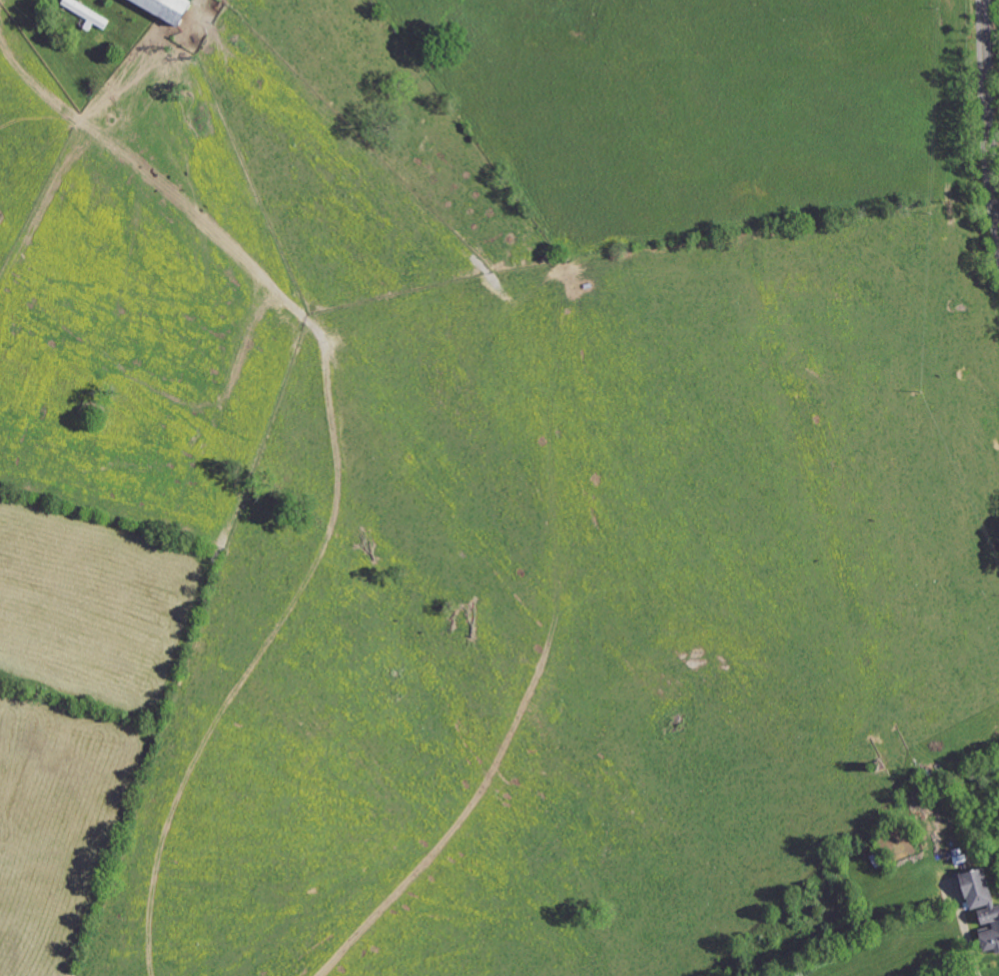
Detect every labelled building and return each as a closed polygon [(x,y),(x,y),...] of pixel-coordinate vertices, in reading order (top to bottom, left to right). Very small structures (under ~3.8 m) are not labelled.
[(199,0),(136,0),(187,28),(202,2),(199,0)]
